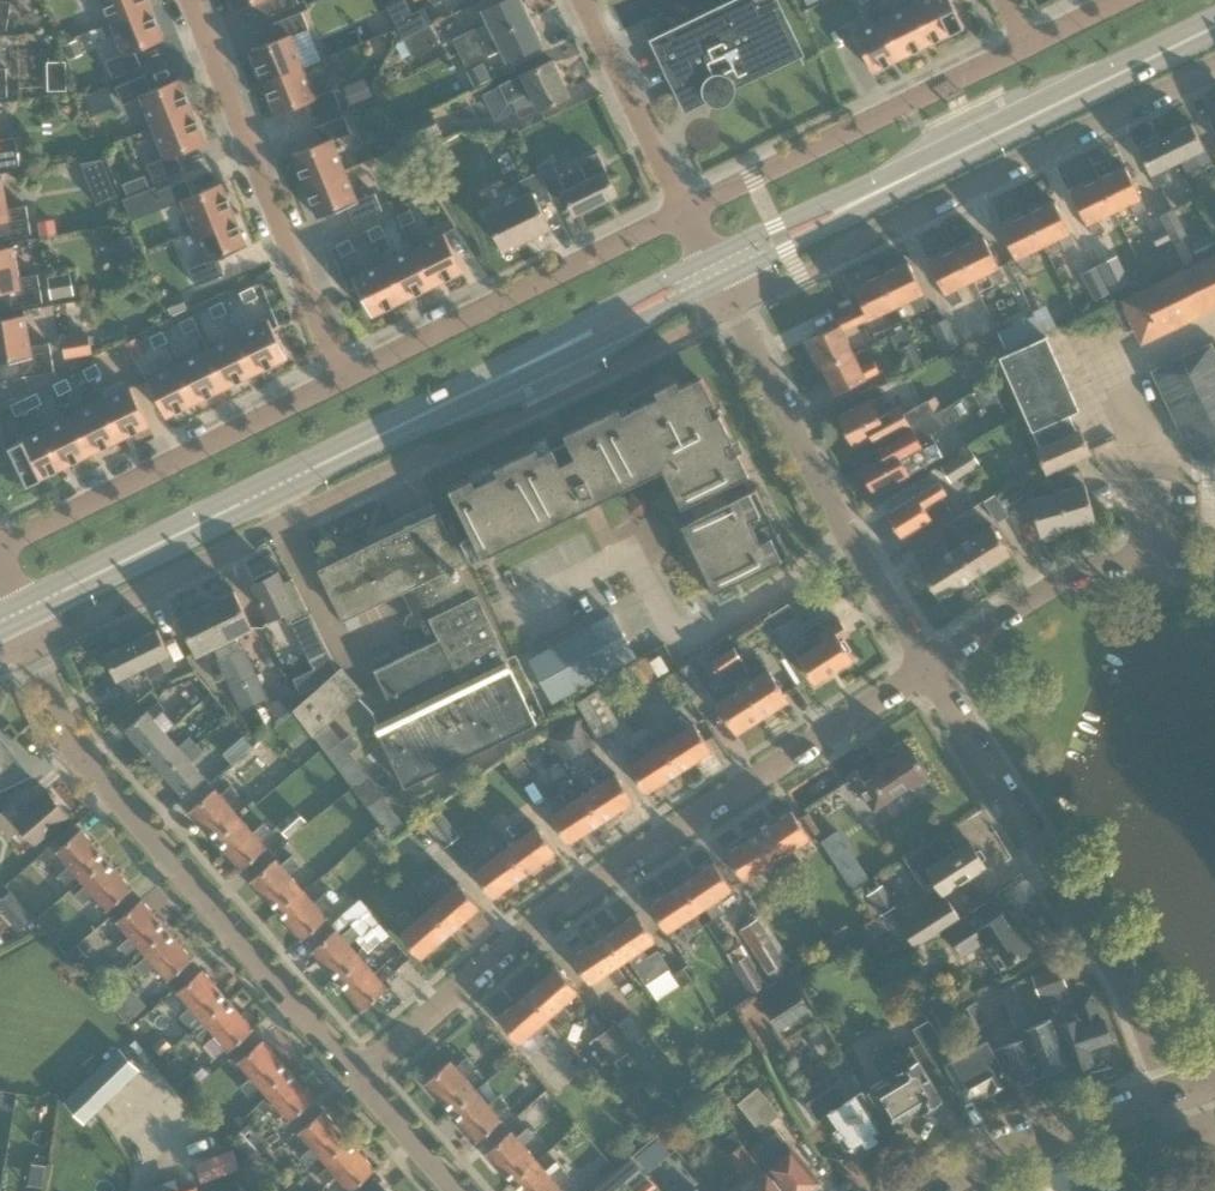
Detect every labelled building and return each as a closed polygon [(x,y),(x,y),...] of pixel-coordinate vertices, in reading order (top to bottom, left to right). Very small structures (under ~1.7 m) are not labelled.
[(7,30),(12,2),(0,0),(0,29),(7,30)] [(112,23),(152,6),(149,0),(103,0),(112,23)] [(235,10),(260,0),(231,0),(235,10)] [(271,14),(299,2),(298,0),(265,0),(271,14)] [(460,52),(532,17),(524,0),(504,0),(484,10),(489,22),(454,39),(460,52)] [(702,88),(703,96),(708,102),(715,105),(723,105),(730,102),(735,96),(737,88),(735,80),(797,52),(772,0),(741,0),(681,29),(655,40),(679,89),(684,88),(685,83),(702,88)] [(915,3),(934,41),(965,26),(952,0),(920,0),(915,3)] [(915,3),(885,18),(904,56),(934,41),(915,3)] [(165,38),(152,6),(112,23),(124,53),(106,60),(113,77),(142,66),(135,50),(165,38)] [(264,82),(304,66),(292,35),(310,28),(303,11),(274,23),(281,38),(251,50),(264,82)] [(425,11),(397,24),(404,38),(432,24),(425,11)] [(532,17),(460,52),(467,66),(502,49),(508,61),(544,43),(532,17)] [(904,56),(885,18),(854,33),(873,71),(904,56)] [(431,26),(405,37),(414,56),(439,44),(431,26)] [(70,59),(82,53),(76,39),(64,45),(70,59)] [(508,102),(532,90),(541,109),(569,95),(553,61),(501,86),(508,102)] [(316,96),(304,66),(264,82),(277,114),(306,102),(313,118),(341,106),(334,89),(316,96)] [(0,68),(0,96),(8,96),(7,68),(0,68)] [(141,96),(153,126),(194,110),(181,78),(151,90),(145,75),(117,86),(123,103),(141,96)] [(350,104),(372,95),(365,78),(343,87),(350,104)] [(85,95),(92,113),(114,105),(107,86),(85,95)] [(194,110),(153,126),(166,157),(148,164),(155,181),(183,170),(177,154),(206,142),(194,110)] [(399,126),(409,148),(442,133),(431,111),(399,126)] [(293,154),(306,186),(346,170),(334,139),(352,132),(345,115),(316,127),(322,142),(293,154)] [(1200,165),(1210,160),(1192,123),(1165,136),(1177,160),(1181,159),(1188,174),(1201,168),(1200,165)] [(1160,169),(1177,160),(1165,136),(1139,149),(1157,186),(1167,181),(1160,169)] [(20,164),(15,137),(0,139),(0,168),(20,164)] [(539,172),(538,173),(552,200),(566,193),(576,215),(618,194),(607,172),(609,171),(600,153),(587,159),(596,176),(588,180),(582,168),(559,179),(551,161),(537,168),(539,172)] [(103,158),(83,161),(100,203),(118,196),(103,158)] [(1125,165),(1098,179),(1114,210),(1129,202),(1135,215),(1145,210),(1139,197),(1140,196),(1125,165)] [(358,200),(346,170),(306,186),(319,218),(348,206),(354,222),(383,210),(376,193),(358,200)] [(552,200),(538,173),(517,183),(524,197),(489,214),(506,249),(551,227),(541,206),(552,200)] [(1,238),(32,233),(27,205),(8,208),(3,177),(0,178),(0,231),(1,238)] [(183,200),(195,231),(235,214),(222,182),(193,194),(187,179),(158,190),(165,207),(183,200)] [(1098,218),(1114,210),(1098,179),(1071,192),(1087,223),(1088,223),(1094,235),(1104,231),(1098,218)] [(1054,200),(1027,213),(1042,245),(1058,238),(1064,250),(1074,245),(1068,232),(1069,232),(1054,200)] [(397,216),(403,227),(416,220),(411,209),(397,216)] [(1160,215),(1170,237),(1172,241),(1186,234),(1174,209),(1160,215)] [(1027,253),(1042,245),(1027,213),(1000,226),(1016,258),(1023,270),(1033,265),(1027,253)] [(248,246),(235,214),(195,231),(208,261),(190,268),(197,285),(225,274),(219,258),(248,246)] [(1170,237),(1159,216),(1145,224),(1156,245),(1170,237)] [(56,233),(54,221),(40,223),(42,235),(56,233)] [(367,230),(373,241),(386,234),(381,223),(367,230)] [(445,233),(414,248),(433,287),(464,271),(445,233)] [(1214,248),(1214,240),(1212,234),(1191,244),(1198,257),(1214,248)] [(132,235),(114,238),(117,255),(134,253),(132,235)] [(984,235),(956,248),(972,279),(987,272),(994,284),(1004,279),(998,267),(999,266),(984,235)] [(337,245),(343,256),(355,249),(350,239),(337,245)] [(13,307),(43,302),(39,274),(20,277),(15,246),(0,248),(0,292),(10,291),(13,307)] [(414,248),(384,262),(403,301),(433,287),(414,248)] [(946,292),(952,305),(963,300),(956,287),(972,279),(956,248),(929,261),(944,293),(946,292)] [(1119,256),(1112,259),(1098,265),(1110,292),(1131,282),(1119,256)] [(1124,301),(1143,339),(1214,304),(1214,257),(1124,301)] [(353,278),(372,316),(403,301),(384,262),(353,278)] [(909,262),(882,275),(897,306),(912,299),(918,311),(930,306),(909,262)] [(1097,266),(1083,273),(1095,298),(1108,293),(1109,292),(1097,266)] [(71,273),(48,276),(52,298),(74,295),(71,273)] [(864,307),(851,313),(857,326),(870,319),(897,306),(882,275),(855,287),(864,307)] [(240,292),(246,303),(259,297),(253,285),(240,292)] [(172,314),(187,307),(181,293),(166,300),(172,314)] [(209,307),(215,318),(228,312),(223,301),(209,307)] [(844,332),(857,326),(851,313),(836,319),(839,325),(809,339),(822,366),(853,352),(844,332)] [(22,359),(24,376),(55,370),(50,343),(31,346),(26,314),(0,319),(0,363),(22,359)] [(180,322),(185,333),(198,327),(193,315),(180,322)] [(269,318),(238,334),(257,372),(288,357),(269,318)] [(932,325),(945,351),(959,345),(946,318),(932,325)] [(163,330),(150,337),(155,348),(169,341),(163,330)] [(88,332),(62,337),(66,358),(91,353),(88,332)] [(228,387),(257,372),(238,334),(209,348),(228,387)] [(130,355),(142,349),(136,337),(124,343),(130,355)] [(1075,430),(1068,414),(1079,409),(1047,337),(1001,357),(1040,445),(1035,447),(1046,472),(1091,453),(1080,428),(1075,430)] [(909,370),(923,364),(912,342),(899,348),(909,370)] [(1194,462),(1214,463),(1214,352),(1211,343),(1153,371),(1194,457),(1194,462)] [(209,348),(179,363),(198,402),(228,387),(209,348)] [(860,367),(853,352),(822,366),(835,394),(879,373),(874,361),(860,367)] [(83,369),(89,381),(102,374),(97,363),(83,369)] [(198,402),(179,363),(148,378),(167,417),(198,402)] [(54,384),(59,395),(72,389),(67,377),(54,384)] [(550,440),(450,489),(472,534),(461,540),(472,562),(485,556),(482,547),(577,501),(581,509),(664,469),(681,505),(675,508),(720,602),(743,591),(737,580),(789,555),(778,532),(772,535),(761,513),(768,510),(757,487),(750,490),(744,477),(750,473),(708,386),(697,391),(691,380),(681,385),(678,378),(565,433),(568,440),(553,447),(550,440)] [(130,387),(99,402),(118,440),(149,425),(130,387)] [(37,392),(24,398),(29,409),(43,403),(37,392)] [(873,436),(877,444),(934,412),(928,401),(903,414),(898,404),(889,409),(882,395),(871,401),(871,400),(839,416),(845,429),(845,433),(849,440),(852,443),(853,446),(873,436)] [(17,416),(29,409),(24,398),(11,405),(17,416)] [(89,455),(118,440),(99,402),(70,416),(89,455)] [(877,444),(882,455),(860,467),(874,492),(943,454),(930,432),(942,425),(934,412),(877,444)] [(70,416),(40,431),(59,470),(89,455),(70,416)] [(59,470),(40,431),(9,446),(28,485),(59,470)] [(941,466),(951,482),(981,464),(971,448),(941,466)] [(1070,488),(1057,492),(1068,527),(1095,519),(1084,484),(1083,484),(1079,471),(1066,475),(1070,488)] [(941,496),(946,494),(939,482),(918,496),(917,495),(887,514),(902,538),(932,519),(935,524),(952,513),(941,496)] [(1005,506),(1024,494),(1017,482),(998,494),(1005,506)] [(1040,536),(1068,527),(1057,492),(1029,500),(1029,501),(1016,505),(1020,517),(1033,513),(1040,536)] [(983,501),(997,523),(1008,516),(995,494),(983,501)] [(355,553),(320,570),(321,571),(322,571),(344,616),(343,617),(344,618),(356,612),(402,590),(413,613),(408,616),(412,625),(421,620),(430,640),(373,667),(394,711),(373,721),(404,785),(536,722),(532,714),(535,713),(531,705),(528,706),(506,660),(507,659),(476,596),(469,599),(464,588),(467,586),(457,564),(462,561),(462,559),(460,560),(438,514),(440,514),(439,512),(373,544),(374,547),(369,549),(365,559),(356,556),(355,553)] [(964,542),(955,547),(973,576),(994,563),(998,564),(1004,560),(1005,557),(1010,554),(991,524),(979,532),(971,519),(956,529),(964,542)] [(973,576),(955,547),(948,551),(941,539),(914,555),(922,568),(921,569),(939,598),(942,596),(946,597),(952,593),(953,589),(973,576)] [(257,582),(254,584),(271,618),(282,612),(288,624),(292,622),(298,619),(302,625),(299,627),(305,639),(302,640),(311,658),(327,650),(318,633),(308,614),(293,584),(285,588),(282,582),(277,572),(273,574),(271,570),(255,578),(257,582)] [(234,591),(205,605),(223,641),(229,653),(255,704),(268,697),(237,634),(251,627),(234,591)] [(223,641),(205,605),(180,617),(197,653),(212,646),(243,709),(255,704),(229,653),(223,641)] [(785,623),(777,612),(765,619),(773,631),(785,623)] [(635,657),(611,614),(530,659),(553,701),(635,657)] [(798,657),(816,684),(854,660),(841,640),(849,635),(839,619),(825,629),(820,621),(801,633),(811,649),(798,657)] [(158,628),(131,641),(144,666),(150,679),(176,666),(158,628)] [(717,646),(722,654),(762,718),(789,701),(768,668),(751,679),(741,663),(743,661),(735,648),(740,644),(734,635),(717,646)] [(144,666),(131,641),(105,654),(123,693),(132,688),(126,675),(144,666)] [(311,658),(316,668),(323,682),(324,682),(337,672),(327,651),(311,658)] [(738,734),(762,718),(722,654),(711,661),(720,676),(726,672),(732,681),(734,680),(738,688),(717,701),(738,734)] [(650,662),(659,675),(670,668),(661,655),(650,662)] [(675,672),(691,696),(706,687),(690,663),(675,672)] [(359,744),(351,733),(342,740),(328,722),(363,691),(342,667),(294,710),(315,734),(393,839),(408,828),(350,751),(359,744)] [(660,681),(675,706),(688,698),(672,674),(660,681)] [(593,730),(617,716),(600,688),(577,702),(593,730)] [(127,728),(146,751),(167,732),(155,718),(165,709),(158,701),(127,728)] [(560,756),(590,736),(577,716),(547,735),(560,756)] [(678,735),(662,745),(679,772),(712,751),(695,724),(688,728),(680,716),(670,722),(678,735)] [(146,751),(165,773),(196,746),(189,737),(179,746),(167,732),(146,751)] [(35,774),(0,733),(0,791),(35,774)] [(646,793),(679,772),(662,745),(646,755),(638,743),(629,749),(636,762),(629,766),(646,793)] [(203,753),(196,746),(165,773),(183,795),(205,777),(192,762),(203,753)] [(914,777),(926,770),(911,746),(870,771),(866,764),(851,773),(873,808),(916,780),(914,777)] [(533,775),(522,759),(510,768),(520,784),(533,775)] [(600,785),(584,795),(601,822),(635,801),(617,774),(610,778),(602,766),(592,773),(600,785)] [(192,811),(217,840),(241,819),(228,804),(239,794),(231,785),(220,794),(216,790),(192,811)] [(47,791),(21,813),(12,803),(0,813),(0,833),(7,841),(22,828),(35,843),(68,815),(47,791)] [(568,843),(601,822),(584,795),(568,805),(560,793),(550,799),(558,812),(551,816),(568,843)] [(460,835),(439,808),(424,820),(445,847),(460,835)] [(277,825),(288,837),(307,821),(296,809),(277,825)] [(791,811),(759,833),(777,860),(783,856),(791,868),(800,861),(793,850),(810,838),(791,811)] [(253,833),(241,819),(217,840),(242,869),(266,848),(261,842),(271,833),(264,824),(253,833)] [(521,838),(506,848),(525,875),(556,853),(537,826),(531,831),(523,819),(513,826),(521,838)] [(78,874),(82,878),(105,858),(80,829),(57,849),(70,864),(59,874),(67,883),(78,874)] [(837,830),(822,840),(851,884),(866,875),(837,830)] [(772,864),(777,860),(759,833),(727,855),(745,882),(762,870),(770,882),(780,875),(772,864)] [(935,880),(943,893),(986,866),(969,840),(954,850),(944,833),(905,858),(923,887),(935,880)] [(525,875),(506,848),(490,859),(482,848),(472,855),(481,866),(474,871),(493,897),(525,875)] [(252,880),(277,909),(302,889),(289,874),(299,865),(292,856),(281,865),(276,859),(252,880)] [(105,858),(82,878),(87,884),(76,893),(84,902),(95,893),(109,909),(132,889),(105,858)] [(715,862),(682,884),(701,911),(706,908),(713,919),(723,913),(716,901),(733,890),(715,862)] [(443,896),(429,908),(450,932),(480,907),(459,882),(453,888),(444,877),(434,885),(443,896)] [(701,911),(682,884),(650,905),(668,933),(685,922),(692,933),(702,926),(695,915),(701,911)] [(896,906),(882,884),(867,894),(881,916),(896,906)] [(302,889),(277,909),(303,940),(328,919),(322,912),(332,903),(325,894),(314,903),(302,889)] [(9,891),(0,899),(0,908),(18,930),(32,918),(9,891)] [(989,973),(989,975),(1035,946),(1017,917),(1014,919),(998,894),(946,926),(956,942),(954,944),(962,958),(964,956),(963,955),(981,944),(996,969),(989,973)] [(903,926),(916,946),(960,917),(947,897),(903,926)] [(360,898),(331,923),(337,930),(342,936),(352,926),(360,920),(370,912),(371,910),(360,898)] [(144,950),(167,930),(142,900),(119,921),(131,935),(120,944),(128,954),(139,944),(144,950)] [(420,958),(450,932),(429,908),(414,920),(405,909),(396,917),(406,928),(399,933),(420,958)] [(382,940),(389,934),(370,912),(360,920),(370,932),(373,930),(379,937),(382,940)] [(637,914),(605,935),(623,962),(629,959),(645,984),(669,968),(658,950),(648,956),(643,949),(655,941),(637,914)] [(762,914),(740,929),(769,973),(785,963),(791,959),(762,914)] [(835,937),(849,928),(843,919),(829,928),(835,937)] [(862,943),(873,936),(866,924),(854,932),(862,943)] [(313,951),(338,980),(363,959),(358,954),(350,945),(360,936),(352,926),(342,936),(337,930),(313,951)] [(192,959),(167,930),(144,950),(148,955),(137,964),(145,973),(156,963),(169,979),(192,959)] [(363,959),(379,937),(373,930),(370,932),(360,942),(363,946),(358,954),(363,959)] [(618,966),(623,962),(605,935),(572,956),(590,984),(607,973),(615,984),(625,978),(618,966)] [(374,973),(363,959),(338,980),(363,1010),(388,989),(382,982),(392,973),(385,964),(374,973)] [(1032,974),(1041,998),(1069,989),(1060,964),(1032,974)] [(558,967),(528,992),(549,1017),(554,1012),(563,1023),(572,1015),(563,1005),(579,991),(558,967)] [(674,974),(682,986),(691,980),(684,968),(674,974)] [(756,969),(741,978),(750,993),(765,984),(756,969)] [(199,1014),(204,1019),(228,999),(202,970),(179,990),(191,1005),(180,1014),(188,1023),(199,1014)] [(811,1010),(795,985),(797,983),(790,971),(755,993),(779,1030),(811,1010)] [(108,1000),(126,1021),(144,1006),(126,984),(108,1000)] [(963,999),(973,993),(968,984),(958,990),(963,999)] [(1014,985),(1000,990),(1005,1003),(1019,998),(1014,985)] [(1072,996),(1079,1016),(1056,1025),(1072,1068),(1095,1060),(1091,1048),(1112,1040),(1093,988),(1072,996)] [(549,1017),(528,992),(498,1018),(519,1042),(535,1029),(544,1040),(554,1032),(544,1021),(549,1017)] [(1030,1026),(1019,998),(1005,1003),(1017,1035),(1022,1034),(1038,1075),(1068,1064),(1051,1018),(1030,1026)] [(204,1019),(208,1024),(197,1034),(216,1056),(227,1046),(230,1049),(253,1029),(228,999),(204,1019)] [(966,1006),(978,1027),(989,1021),(977,1001),(966,1006)] [(640,1030),(629,1014),(617,1023),(629,1039),(640,1030)] [(1008,1079),(998,1062),(991,1050),(986,1040),(956,1058),(947,1042),(943,1044),(929,1019),(913,1028),(922,1042),(919,1044),(927,1058),(930,1056),(937,1067),(946,1062),(967,1098),(988,1086),(989,1089),(993,1088),(997,1090),(1004,1086),(1005,1080),(1008,1079)] [(597,1036),(614,1061),(628,1052),(611,1027),(597,1036)] [(991,1050),(998,1062),(1007,1059),(1016,1083),(1038,1075),(1022,1034),(1017,1035),(1019,1039),(996,1048),(991,1050)] [(260,1084),(265,1089),(288,1069),(263,1040),(240,1060),(253,1075),(241,1085),(249,1094),(260,1084)] [(906,1077),(900,1080),(918,1109),(920,1108),(921,1109),(922,1108),(929,1113),(939,1107),(939,1097),(941,1097),(920,1062),(927,1058),(919,1044),(911,1049),(911,1047),(896,1055),(890,1044),(888,1045),(906,1077)] [(906,1077),(888,1045),(871,1055),(886,1081),(872,1089),(873,1092),(871,1093),(890,1126),(895,1123),(896,1126),(910,1117),(909,1114),(918,1109),(900,1080),(906,1077)] [(618,1068),(633,1059),(628,1052),(614,1061),(618,1068)] [(174,1077),(184,1069),(174,1057),(164,1066),(174,1077)] [(427,1082),(452,1111),(477,1090),(464,1075),(474,1066),(467,1057),(456,1067),(451,1061),(427,1082)] [(265,1113),(277,1104),(291,1120),(314,1100),(288,1069),(265,1089),(269,1094),(257,1104),(265,1113)] [(92,1075),(65,1102),(85,1122),(113,1095),(92,1075)] [(874,1106),(863,1090),(849,1100),(836,1079),(804,1100),(817,1119),(826,1114),(846,1144),(858,1148),(869,1141),(871,1144),(880,1137),(879,1135),(887,1129),(872,1107),(874,1106)] [(739,1103),(761,1129),(780,1114),(758,1088),(739,1103)] [(477,1090),(452,1111),(478,1141),(502,1119),(497,1113),(507,1104),(499,1094),(489,1103),(477,1090)] [(321,1155),(325,1160),(349,1140),(324,1110),(300,1131),(313,1146),(302,1155),(310,1165),(321,1155)] [(232,1138),(252,1160),(270,1145),(250,1122),(232,1138)] [(487,1151),(512,1180),(537,1159),(525,1145),(535,1136),(527,1127),(517,1136),(511,1130),(487,1151)] [(817,1181),(777,1132),(770,1138),(774,1143),(771,1145),(781,1156),(770,1165),(792,1190),(810,1190),(809,1187),(817,1181)] [(781,1189),(772,1178),(770,1180),(732,1133),(720,1143),(748,1177),(730,1190),(779,1190),(781,1189)] [(659,1139),(648,1148),(660,1163),(671,1154),(659,1139)] [(329,1165),(318,1174),(326,1183),(337,1174),(351,1190),(375,1169),(349,1140),(325,1160),(329,1165)] [(194,1160),(202,1181),(240,1167),(232,1145),(194,1160)] [(593,1190),(612,1190),(640,1167),(630,1156),(591,1189),(593,1190)] [(512,1180),(522,1190),(562,1190),(564,1189),(558,1183),(568,1174),(560,1165),(550,1174),(537,1159),(512,1180)]
